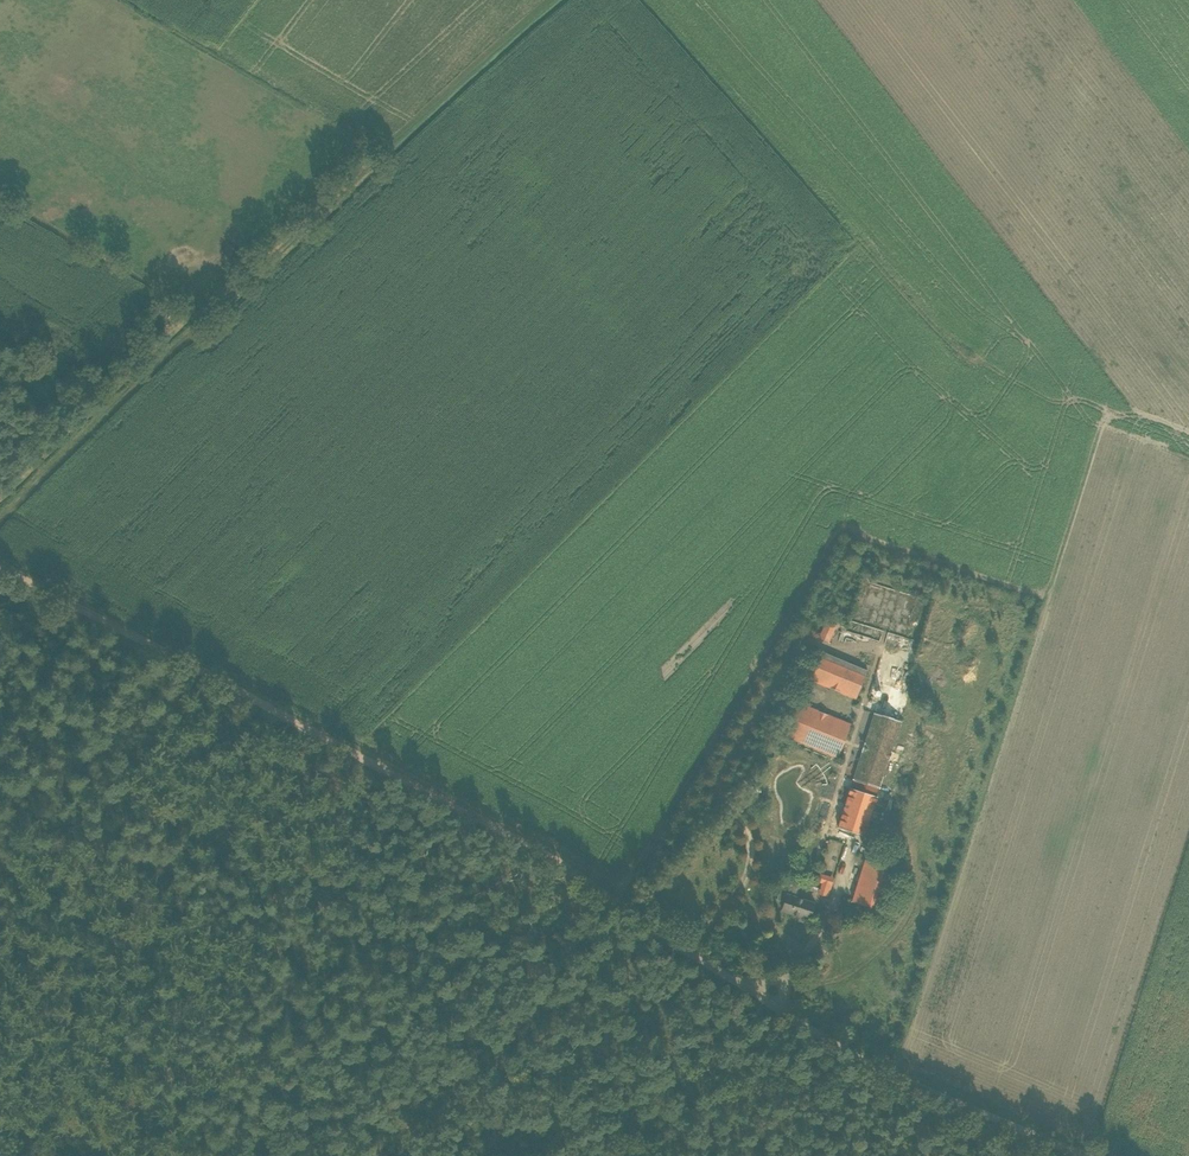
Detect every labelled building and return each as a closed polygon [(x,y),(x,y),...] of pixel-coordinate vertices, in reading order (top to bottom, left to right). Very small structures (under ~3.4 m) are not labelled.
[(826,620),(818,637),(829,641),(836,624),(826,620)] [(816,649),(804,678),(855,698),(867,670),(858,666),(856,672),(824,659),(826,653),(816,649)] [(785,736),(837,757),(851,723),(799,702),(785,736)] [(865,835),(901,721),(874,712),(838,826),(865,835)] [(833,775),(802,764),(800,770),(778,763),(766,798),(818,817),(833,775)] [(898,870),(866,859),(853,901),(884,911),(898,870)] [(782,910),(809,919),(814,903),(796,897),(800,884),(792,882),(791,885),(782,882),(777,899),(784,902),(782,910)] [(818,894),(827,896),(830,884),(822,882),(818,894)]
